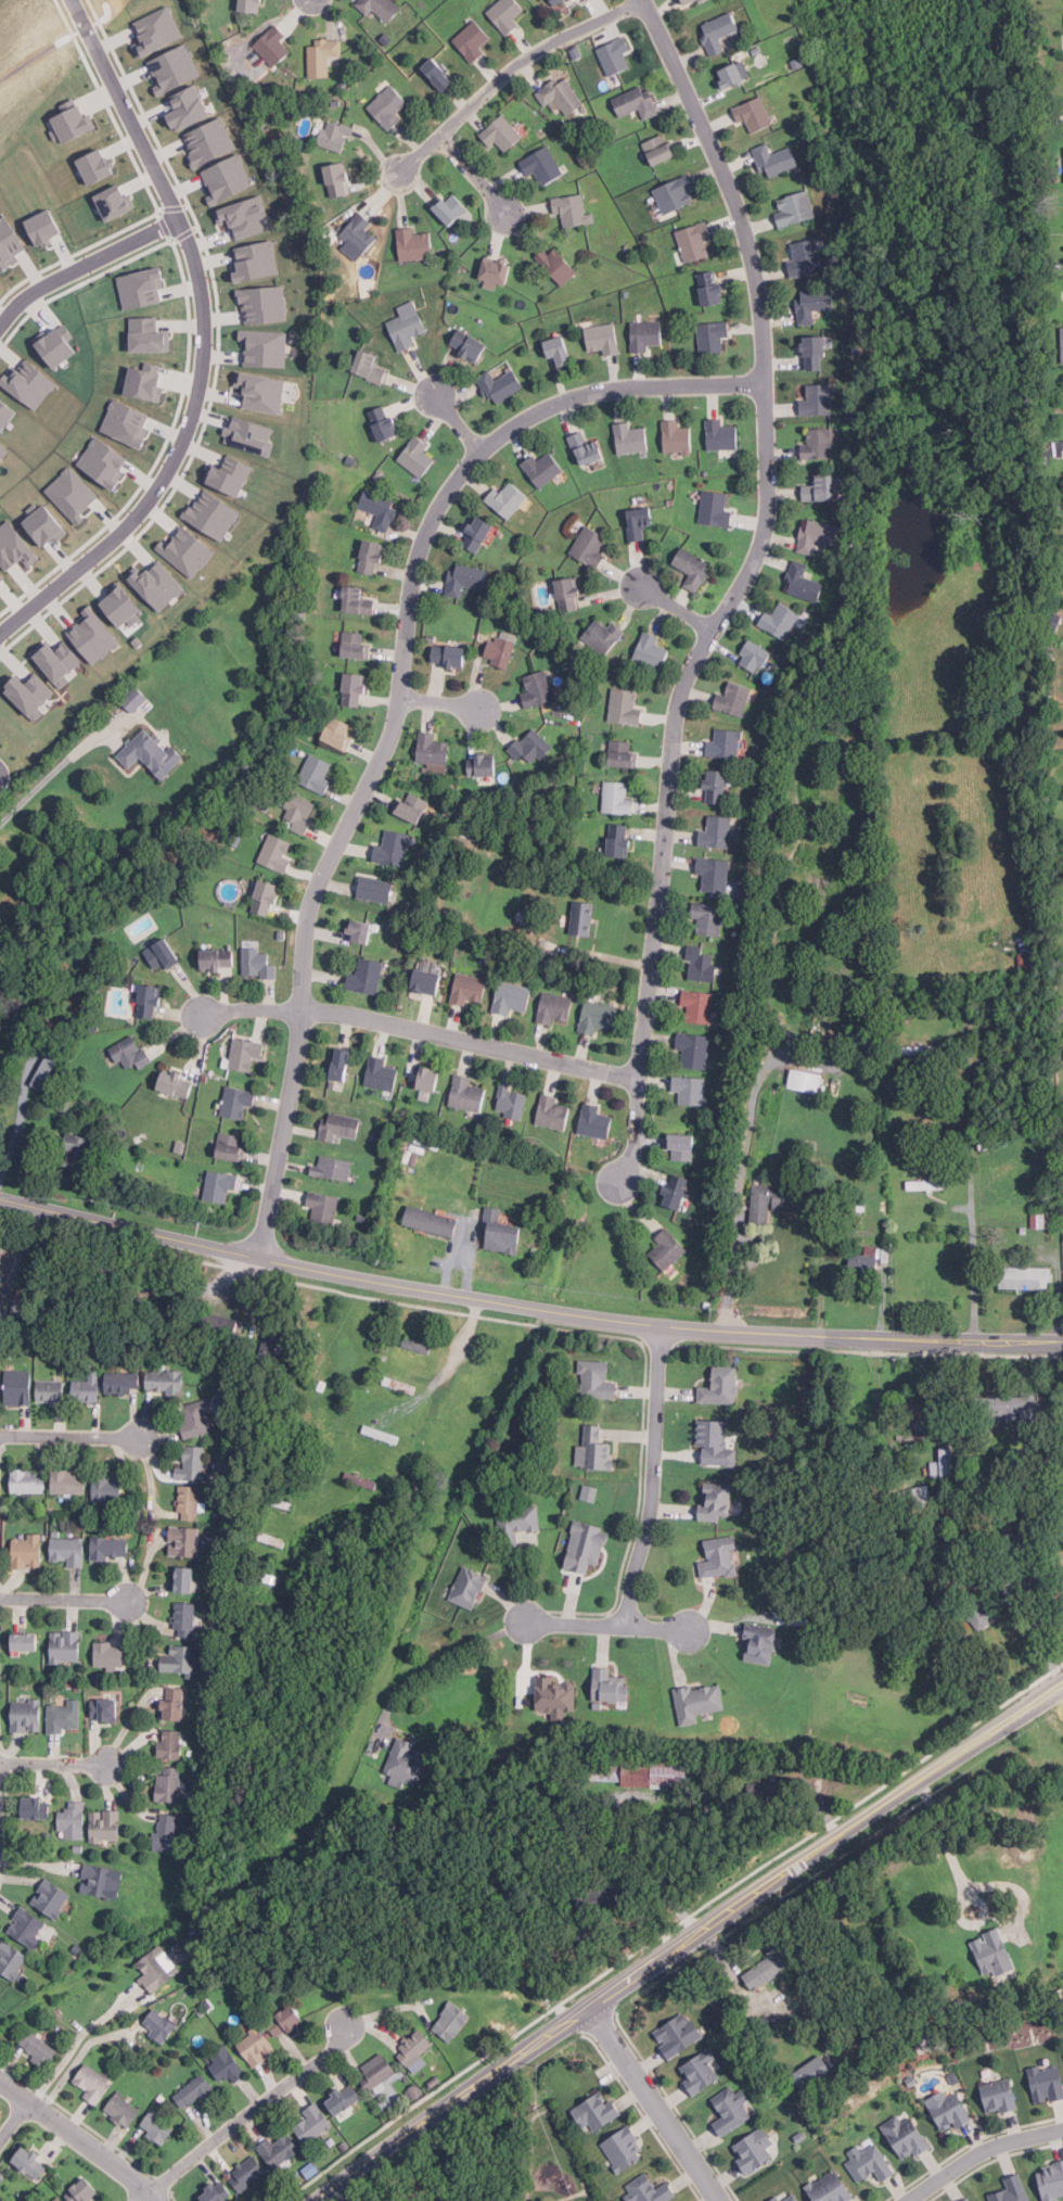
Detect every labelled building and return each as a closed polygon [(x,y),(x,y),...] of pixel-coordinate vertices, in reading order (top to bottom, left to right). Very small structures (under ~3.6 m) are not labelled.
[(240,12),(260,13),(262,0),(241,0),(240,12)] [(356,3),(369,16),(374,10),(388,24),(402,10),(393,0),(359,0),(356,3)] [(514,20),(525,10),(516,0),(501,0),(487,12),(509,36),(520,26),(514,20)] [(172,7),(188,37),(143,59),(137,46),(148,40),(140,23),(172,7)] [(741,30),(733,12),(700,25),(713,56),(726,51),(721,39),(741,30)] [(490,50),(482,41),(487,36),(473,22),(454,41),(477,64),(490,50)] [(281,41),(286,36),(276,24),(254,46),(276,67),(291,52),(281,41)] [(598,49),(611,77),(631,67),(625,53),(631,50),(626,37),(598,49)] [(309,77),(330,77),(330,55),(342,55),(342,40),(309,40),(309,77)] [(154,62),(164,84),(157,87),(162,96),(204,76),(190,44),(154,62)] [(446,93),(458,82),(434,58),(423,68),(446,93)] [(718,72),(727,91),(747,81),(739,63),(718,72)] [(547,106),(556,100),(569,117),(586,105),(563,74),(537,93),(547,106)] [(203,82),(175,96),(181,111),(172,115),(178,127),(184,124),(188,130),(218,116),(203,82)] [(398,114),(410,103),(392,85),(368,107),(390,131),(404,119),(398,114)] [(645,120),(659,115),(646,85),(613,99),(620,118),(641,110),(645,120)] [(752,135),(774,125),(761,97),(733,109),(741,124),(746,120),(752,135)] [(86,104),(81,106),(78,99),(64,105),(67,114),(57,118),(61,127),(54,130),(60,142),(68,138),(71,143),(101,129),(93,114),(91,115),(86,104)] [(497,141),(507,152),(524,136),(502,115),(481,136),(491,147),(497,141)] [(227,118),(241,150),(195,169),(192,162),(195,160),(193,155),(195,154),(187,135),(227,118)] [(354,129),(326,120),(319,144),(345,153),(354,129)] [(652,166),(676,158),(669,135),(644,141),(652,166)] [(793,147),(773,154),(768,143),(754,149),(766,179),(801,165),(793,147)] [(521,162),(529,177),(536,174),(543,188),(565,175),(548,145),(521,162)] [(106,149),(82,161),(94,187),(123,174),(114,156),(111,158),(106,149)] [(244,156),(258,188),(215,207),(210,198),(216,195),(206,173),(244,156)] [(319,167),(322,186),(325,185),(328,199),(345,195),(340,163),(319,167)] [(664,215),(699,202),(689,176),(654,189),(664,215)] [(128,182),(99,196),(112,224),(140,209),(128,182)] [(816,219),(810,191),(774,200),(781,227),(816,219)] [(452,226),(470,208),(452,192),(435,209),(452,226)] [(555,214),(563,213),(565,227),(595,222),(593,214),(586,215),(582,194),(553,199),(555,214)] [(218,212),(265,195),(276,227),(242,239),(235,222),(223,227),(218,212)] [(28,219),(55,207),(67,233),(53,240),(55,242),(41,249),(28,219)] [(367,228),(372,222),(360,212),(340,234),(363,255),(379,239),(367,228)] [(7,273),(15,268),(13,265),(23,258),(20,255),(29,249),(9,217),(0,223),(0,263),(7,273)] [(710,255),(705,240),(714,237),(708,221),(677,231),(687,263),(710,255)] [(432,233),(415,234),(415,228),(398,229),(400,260),(434,258),(432,233)] [(790,243),(793,258),(789,259),(792,277),(822,271),(816,239),(790,243)] [(277,240),(283,273),(241,282),(236,262),(241,260),(239,249),(277,240)] [(545,250),(537,256),(563,285),(578,271),(556,247),(549,254),(545,250)] [(514,264),(488,256),(479,284),(497,290),(499,283),(508,285),(514,264)] [(128,310),(121,277),(168,268),(170,277),(164,279),(166,289),(163,289),(166,303),(128,310)] [(718,269),(696,276),(706,307),(727,302),(718,269)] [(287,285),(291,321),(249,325),(247,303),(242,304),(241,289),(287,285)] [(835,309),(834,289),(802,290),(802,305),(798,305),(798,325),(816,325),(815,309),(835,309)] [(387,322),(401,353),(417,346),(412,339),(428,331),(419,308),(387,322)] [(135,318),(135,353),(174,353),(174,332),(162,332),(162,318),(135,318)] [(649,353),(649,345),(662,345),(662,322),(631,322),(631,353),(649,353)] [(730,338),(730,322),(700,322),(700,355),(723,355),(723,338),(730,338)] [(604,356),(619,354),(615,323),(586,328),(589,352),(603,349),(604,356)] [(36,339),(59,371),(84,354),(73,340),(76,336),(67,325),(51,336),(47,331),(36,339)] [(450,342),(477,365),(490,349),(463,327),(450,342)] [(290,367),(248,365),(249,341),(242,341),(243,331),(291,333),(290,367)] [(825,336),(805,336),(805,371),(825,371),(825,336)] [(571,365),(568,338),(547,340),(548,359),(559,358),(560,367),(571,365)] [(381,357),(363,349),(353,372),(383,385),(389,370),(376,366),(381,357)] [(2,382),(37,410),(59,384),(29,360),(21,371),(14,366),(2,382)] [(137,366),(131,395),(164,400),(168,374),(164,373),(165,366),(148,362),(146,368),(137,366)] [(477,378),(495,406),(525,387),(513,368),(496,378),(491,369),(477,378)] [(283,416),(290,380),(241,371),(239,385),(248,387),(244,408),(283,416)] [(801,416),(831,416),(831,385),(807,385),(807,399),(801,399),(801,416)] [(22,412),(0,394),(0,429),(5,433),(22,412)] [(153,416),(118,399),(105,430),(149,448),(152,441),(146,438),(152,429),(149,427),(153,416)] [(369,411),(381,442),(400,434),(388,403),(369,411)] [(228,442),(230,436),(227,435),(229,427),(234,428),(238,417),(274,428),(270,442),(277,444),(273,456),(228,442)] [(706,449),(739,449),(739,427),(723,427),(723,419),(706,419),(706,449)] [(664,454),(692,454),(692,428),(679,428),(679,421),(664,421),(664,454)] [(631,430),(630,422),(614,424),(618,455),(649,451),(646,428),(631,430)] [(833,429),(804,429),(804,460),(833,460),(833,429)] [(599,440),(589,444),(584,431),(569,436),(581,468),(605,458),(599,440)] [(422,478),(436,459),(425,450),(430,444),(417,434),(397,458),(422,478)] [(120,492),(81,465),(100,437),(132,459),(125,470),(128,473),(123,481),(127,483),(120,492)] [(13,450),(0,466),(0,439),(13,450)] [(535,455),(522,463),(538,488),(564,470),(551,450),(538,460),(535,455)] [(256,467),(231,455),(226,468),(214,462),(206,481),(244,498),(253,481),(251,480),(256,467)] [(351,466),(344,461),(347,456),(355,459),(351,466)] [(81,526),(49,491),(75,467),(102,497),(91,507),(93,509),(85,517),(89,520),(81,526)] [(803,500),(834,500),(834,474),(815,474),(815,485),(803,485),(803,500)] [(839,477),(830,477),(830,490),(839,490),(839,477)] [(496,487),(486,499),(510,519),(529,496),(511,481),(502,492),(496,487)] [(389,532),(400,500),(366,488),(359,508),(379,514),(374,526),(389,532)] [(728,493),(703,491),(701,523),(733,526),(735,510),(727,509),(728,493)] [(242,512),(225,540),(184,516),(192,504),(198,507),(208,492),(242,512)] [(29,523),(36,517),(30,510),(39,504),(44,510),(50,505),(71,530),(68,531),(72,534),(60,544),(59,542),(50,548),(29,523)] [(654,525),(654,508),(628,508),(628,539),(645,539),(645,525),(654,525)] [(457,543),(474,554),(490,524),(475,514),(457,543)] [(11,572),(0,559),(0,529),(12,519),(46,557),(33,568),(27,561),(23,564),(22,563),(11,572)] [(837,545),(841,524),(805,519),(799,551),(814,554),(816,542),(837,545)] [(609,552),(602,549),(609,537),(588,524),(569,552),(598,570),(609,552)] [(218,552),(195,578),(159,547),(166,540),(169,544),(187,525),(218,552)] [(386,544),(366,538),(358,571),(379,575),(386,544)] [(684,585),(696,593),(714,564),(683,546),(673,562),(691,574),(684,585)] [(825,583),(805,576),(809,564),(793,560),(783,591),(819,602),(825,583)] [(130,575),(163,612),(189,589),(164,561),(149,574),(141,565),(130,575)] [(447,595),(462,597),(463,587),(486,589),(488,568),(450,564),(447,595)] [(9,578),(0,585),(0,568),(9,578)] [(558,578),(561,611),(578,609),(577,595),(581,595),(579,576),(558,578)] [(121,582),(146,611),(141,615),(145,620),(137,627),(133,624),(127,629),(104,603),(114,595),(111,591),(121,582)] [(366,586),(345,585),(343,611),(375,613),(376,599),(364,598),(366,586)] [(766,610),(758,625),(786,639),(801,612),(780,602),(774,614),(766,610)] [(72,633),(90,618),(86,612),(94,605),(125,643),(97,665),(72,633)] [(580,635),(605,656),(625,631),(612,620),(607,625),(597,616),(580,635)] [(517,634),(500,629),(498,639),(490,637),(484,660),(509,666),(517,634)] [(657,643),(661,636),(645,629),(632,658),(662,672),(671,649),(657,643)] [(371,658),(371,641),(364,641),(366,632),(344,631),(343,656),(371,658)] [(772,652),(751,638),(737,660),(758,674),(772,652)] [(35,653),(64,689),(74,682),(72,678),(77,673),(76,671),(86,662),(68,641),(60,649),(52,639),(35,653)] [(433,664),(468,664),(468,641),(433,641),(433,664)] [(525,676),(529,690),(522,694),(527,709),(555,699),(546,669),(525,676)] [(345,704),(363,705),(364,672),(346,672),(345,704)] [(57,694),(39,674),(30,683),(24,675),(12,686),(15,689),(12,692),(39,722),(48,713),(44,709),(50,704),(48,702),(57,694)] [(727,695),(718,692),(714,708),(744,716),(752,687),(730,680),(727,695)] [(124,700),(136,711),(149,698),(137,686),(124,700)] [(644,708),(636,707),(639,690),(614,686),(609,718),(642,725),(644,708)] [(349,734),(354,725),(333,714),(321,738),(346,750),(354,735),(349,734)] [(163,778),(182,759),(149,724),(117,755),(130,768),(142,756),(163,778)] [(510,750),(528,768),(551,745),(533,727),(510,750)] [(706,740),(706,756),(741,756),(741,729),(715,729),(715,740),(706,740)] [(449,741),(435,740),(435,733),(420,731),(418,764),(448,767),(449,741)] [(636,740),(611,739),(610,764),(635,766),(636,740)] [(333,780),(325,777),(333,763),(311,752),(297,780),(325,794),(333,780)] [(498,754),(469,754),(469,776),(498,776),(498,754)] [(728,802),(728,769),(707,769),(707,802),(728,802)] [(603,812),(635,813),(636,798),(628,798),(628,781),(604,780),(603,812)] [(419,824),(430,802),(407,789),(395,812),(419,824)] [(304,835),(319,805),(295,793),(280,823),(304,835)] [(731,816),(708,816),(708,829),(700,829),(700,847),(731,847),(731,816)] [(610,856),(631,856),(631,823),(610,823),(610,856)] [(236,845),(244,830),(234,826),(228,842),(236,845)] [(375,844),(373,861),(405,866),(410,834),(386,829),(383,845),(375,844)] [(293,858),(286,856),(292,841),(269,832),(258,862),(287,873),(293,858)] [(701,890),(727,893),(730,860),(699,856),(697,875),(703,875),(701,890)] [(358,898),(389,904),(394,882),(362,875),(358,898)] [(253,912),(272,917),(281,885),(261,879),(253,912)] [(591,936),(595,903),(575,901),(571,933),(591,936)] [(696,933),(720,937),(723,905),(693,902),(691,918),(699,918),(696,933)] [(373,923),(355,919),(350,940),(370,944),(373,923)] [(181,960),(167,938),(144,951),(156,969),(164,965),(167,970),(181,960)] [(717,954),(701,953),(701,949),(690,947),(688,978),(715,980),(717,954)] [(203,950),(203,970),(235,970),(235,950),(203,950)] [(243,977),(277,977),(277,963),(271,963),(271,950),(243,950),(243,977)] [(347,989),(379,993),(384,960),(360,957),(358,974),(349,972),(347,989)] [(440,995),(445,974),(418,967),(412,989),(440,995)] [(488,980),(458,972),(450,1002),(466,1006),(469,997),(484,1001),(488,980)] [(512,1008),(528,1012),(533,987),(499,980),(494,1012),(510,1015),(512,1008)] [(139,1017),(158,1018),(162,985),(141,983),(139,1017)] [(681,1005),(689,1006),(688,1021),(710,1023),(714,992),(682,990),(681,1005)] [(575,998),(543,992),(538,1021),(553,1025),(555,1017),(571,1020),(575,998)] [(598,1028),(614,1031),(619,1006),(586,1001),(579,1031),(597,1034),(598,1028)] [(682,1067),(706,1069),(709,1035),(678,1032),(676,1048),(684,1049),(682,1067)] [(138,1063),(140,1067),(151,1063),(136,1034),(111,1046),(124,1070),(138,1063)] [(261,1057),(262,1040),(230,1038),(228,1068),(251,1069),(252,1057),(261,1057)] [(55,1057),(46,1052),(49,1045),(59,1051),(55,1057)] [(331,1078),(347,1081),(353,1049),(336,1047),(331,1078)] [(55,1060),(39,1090),(27,1083),(42,1054),(55,1060)] [(400,1068),(385,1065),(387,1058),(372,1054),(364,1084),(395,1091),(400,1068)] [(437,1092),(443,1071),(423,1066),(418,1086),(437,1092)] [(178,1074),(157,1068),(151,1089),(182,1098),(185,1089),(175,1084),(178,1074)] [(823,1072),(791,1069),(789,1089),(821,1092),(823,1072)] [(449,1105),(483,1111),(487,1087),(471,1084),(473,1077),(456,1073),(449,1105)] [(705,1104),(705,1077),(673,1077),(673,1091),(680,1091),(680,1104),(705,1104)] [(247,1106),(254,1107),(257,1091),(226,1085),(220,1115),(244,1119),(247,1106)] [(495,1112),(522,1119),(529,1092),(501,1085),(495,1112)] [(416,1100),(427,1101),(428,1091),(417,1090),(416,1100)] [(571,1107),(555,1104),(558,1095),(541,1093),(536,1123),(566,1129),(571,1107)] [(68,1100),(65,1111),(54,1108),(57,1097),(68,1100)] [(598,1112),(600,1106),(584,1102),(578,1132),(609,1140),(614,1117),(598,1112)] [(336,1141),(337,1134),(358,1137),(362,1118),(325,1111),(320,1138),(336,1141)] [(91,1137),(66,1132),(63,1149),(67,1150),(61,1181),(81,1185),(91,1137)] [(247,1136),(221,1132),(217,1156),(243,1160),(247,1136)] [(696,1160),(696,1134),(666,1134),(666,1148),(673,1148),(673,1160),(696,1160)] [(355,1161),(321,1154),(319,1165),(312,1163),(311,1173),(350,1181),(355,1161)] [(227,1203),(229,1189),(239,1191),(240,1173),(208,1170),(204,1200),(227,1203)] [(691,1179),(671,1172),(662,1204),(681,1209),(691,1179)] [(903,1190),(938,1189),(938,1180),(903,1180),(903,1190)] [(799,1186),(754,1184),(752,1223),(769,1224),(770,1209),(797,1210),(799,1186)] [(313,1207),(312,1223),(336,1225),(340,1195),(308,1192),(307,1207),(313,1207)] [(454,1237),(460,1219),(408,1204),(402,1223),(454,1237)] [(518,1254),(525,1212),(489,1207),(483,1248),(518,1254)] [(655,1237),(661,1243),(650,1254),(666,1271),(688,1249),(667,1226),(655,1237)] [(882,1248),(872,1248),(872,1254),(850,1254),(850,1275),(882,1275),(882,1248)] [(1000,1289),(1053,1289),(1053,1268),(1000,1268),(1000,1289)] [(18,1284),(14,1295),(25,1298),(28,1287),(18,1284)] [(239,1320),(205,1311),(200,1335),(233,1343),(239,1320)] [(426,1354),(428,1345),(401,1337),(399,1346),(426,1354)] [(609,1361),(580,1361),(580,1399),(617,1399),(617,1382),(609,1382),(609,1361)] [(738,1366),(714,1365),(713,1387),(700,1387),(699,1402),(737,1403),(738,1366)] [(33,1370),(7,1370),(7,1404),(33,1404),(33,1370)] [(74,1401),(100,1402),(100,1371),(89,1371),(89,1381),(74,1379),(74,1401)] [(183,1371),(148,1371),(148,1392),(183,1392),(183,1371)] [(107,1394),(139,1394),(140,1373),(107,1373),(107,1394)] [(412,1394),(415,1387),(383,1375),(380,1383),(412,1394)] [(65,1381),(38,1379),(38,1402),(65,1402),(65,1381)] [(322,1391),(325,1382),(319,1379),(315,1388),(322,1391)] [(975,1396),(974,1418),(1038,1421),(1039,1392),(1024,1391),(1024,1398),(975,1396)] [(187,1438),(213,1432),(208,1412),(214,1411),(212,1399),(179,1407),(187,1438)] [(727,1421),(697,1420),(697,1446),(704,1446),(703,1464),(737,1465),(738,1445),(727,1445),(727,1421)] [(396,1443),(398,1437),(362,1424),(359,1432),(396,1443)] [(613,1442),(603,1441),(603,1425),(585,1425),(585,1446),(578,1445),(577,1467),(612,1468),(613,1442)] [(184,1467),(177,1467),(177,1478),(205,1479),(206,1447),(184,1446),(184,1467)] [(949,1447),(950,1474),(930,1475),(928,1462),(937,1461),(937,1447),(949,1447)] [(46,1494),(46,1470),(12,1470),(12,1494),(46,1494)] [(51,1471),(51,1492),(86,1492),(86,1471),(51,1471)] [(372,1489),(375,1481),(344,1471),(341,1478),(372,1489)] [(93,1478),(93,1500),(123,1500),(123,1478),(93,1478)] [(703,1483),(702,1518),(732,1519),(732,1484),(703,1483)] [(591,1503),(596,1488),(580,1484),(577,1499),(591,1503)] [(925,1484),(931,1504),(907,1511),(901,1489),(925,1484)] [(200,1519),(200,1486),(179,1486),(179,1519),(200,1519)] [(290,1510),(292,1502),(261,1494),(259,1502),(290,1510)] [(499,1506),(500,1547),(518,1547),(518,1530),(540,1529),(539,1505),(499,1506)] [(599,1566),(609,1528),(575,1519),(564,1567),(589,1573),(591,1564),(599,1566)] [(170,1556),(200,1556),(200,1526),(170,1526),(170,1556)] [(966,1539),(962,1530),(970,1527),(974,1536),(966,1539)] [(285,1540),(282,1548),(255,1539),(257,1530),(285,1540)] [(13,1567),(42,1567),(42,1534),(27,1534),(27,1537),(13,1537),(13,1567)] [(739,1574),(735,1536),(706,1538),(708,1560),(700,1561),(702,1578),(739,1574)] [(85,1537),(51,1537),(51,1561),(68,1561),(68,1566),(85,1566),(85,1537)] [(129,1558),(129,1537),(92,1537),(92,1558),(129,1558)] [(922,1564),(912,1570),(909,1566),(918,1558),(922,1564)] [(927,1570),(917,1578),(912,1573),(923,1564),(927,1570)] [(476,1610),(490,1576),(464,1565),(450,1599),(476,1610)] [(194,1567),(177,1567),(177,1595),(194,1595),(194,1567)] [(277,1576),(273,1585),(243,1575),(246,1567),(277,1576)] [(935,1577),(924,1587),(918,1580),(928,1570),(935,1577)] [(979,1631),(999,1617),(981,1591),(961,1605),(979,1631)] [(195,1602),(175,1602),(175,1637),(195,1637),(195,1602)] [(744,1659),(773,1664),(779,1627),(750,1623),(744,1659)] [(80,1631),(51,1631),(51,1663),(80,1663),(80,1631)] [(39,1633),(13,1633),(13,1651),(39,1651),(39,1633)] [(125,1665),(125,1642),(95,1642),(95,1665),(125,1665)] [(163,1654),(162,1672),(196,1674),(197,1645),(171,1645),(171,1654),(163,1654)] [(614,1676),(614,1668),(595,1667),(593,1701),(629,1702),(630,1676),(614,1676)] [(538,1712),(576,1712),(576,1679),(538,1679),(538,1712)] [(700,1722),(699,1714),(725,1710),(721,1683),(676,1689),(680,1725),(700,1722)] [(182,1721),(187,1689),(168,1687),(164,1719),(182,1721)] [(119,1700),(92,1699),(92,1720),(119,1720),(119,1700)] [(68,1704),(49,1704),(49,1731),(80,1731),(80,1700),(68,1700),(68,1704)] [(12,1701),(12,1731),(42,1731),(42,1701),(12,1701)] [(161,1759),(182,1759),(182,1730),(161,1730),(161,1759)] [(431,1751),(397,1739),(384,1772),(393,1776),(390,1783),(402,1787),(405,1781),(417,1785),(431,1751)] [(680,1763),(618,1762),(617,1784),(680,1785),(680,1763)] [(181,1768),(158,1768),(158,1802),(181,1802),(181,1768)] [(24,1820),(51,1820),(51,1798),(24,1798),(24,1820)] [(66,1840),(85,1840),(85,1802),(66,1802),(66,1812),(60,1812),(60,1831),(66,1831),(66,1840)] [(121,1811),(92,1811),(92,1843),(121,1843),(121,1811)] [(157,1853),(176,1853),(176,1815),(157,1815),(157,1853)] [(114,1870),(87,1863),(81,1891),(108,1897),(114,1870)] [(72,1895),(48,1878),(30,1901),(55,1919),(72,1895)] [(575,1892),(579,1914),(627,1904),(623,1882),(575,1892)] [(49,1924),(23,1907),(7,1930),(33,1948),(49,1924)] [(1016,1969),(1002,1928),(985,1934),(986,1939),(975,1944),(988,1979),(1016,1969)] [(7,1939),(0,1948),(0,1971),(13,1981),(31,1958),(7,1939)] [(137,1979),(149,1994),(177,1969),(156,1943),(133,1961),(142,1974),(137,1979)] [(799,1963),(789,1945),(743,1972),(753,1989),(799,1963)] [(940,2010),(961,1998),(965,2005),(945,2018),(940,2010)] [(441,2014),(447,2018),(437,2031),(449,2040),(470,2014),(452,2001),(441,2014)] [(305,2020),(293,2003),(268,2023),(281,2039),(305,2020)] [(178,2025),(155,2008),(142,2025),(164,2043),(178,2025)] [(704,2034),(684,2010),(653,2035),(673,2059),(704,2034)] [(236,2044),(256,2068),(278,2050),(258,2026),(236,2044)] [(395,2053),(412,2073),(425,2062),(419,2056),(432,2044),(417,2027),(397,2047),(400,2050),(395,2053)] [(59,2052),(30,2031),(18,2046),(47,2069),(59,2052)] [(234,2075),(238,2081),(247,2072),(225,2045),(205,2060),(225,2084),(234,2075)] [(696,2095),(722,2078),(710,2060),(716,2057),(709,2048),(678,2068),(696,2095)] [(366,2074),(360,2078),(371,2092),(397,2071),(381,2051),(360,2068),(366,2074)] [(792,2074),(806,2092),(834,2071),(821,2053),(792,2074)] [(98,2105),(114,2083),(87,2063),(75,2082),(88,2090),(84,2097),(98,2105)] [(1033,2102),(1045,2100),(1043,2097),(1047,2096),(1048,2102),(1062,2098),(1062,2093),(1056,2065),(1038,2069),(1037,2065),(1025,2068),(1033,2102)] [(950,2086),(945,2076),(952,2072),(958,2082),(950,2086)] [(175,2097),(188,2111),(214,2088),(201,2074),(175,2097)] [(907,2087),(902,2081),(910,2076),(915,2083),(907,2087)] [(1020,2110),(1012,2078),(982,2085),(988,2112),(1001,2109),(1002,2113),(1020,2110)] [(325,2100),(338,2117),(363,2099),(350,2082),(325,2100)] [(723,2116),(714,2123),(722,2137),(755,2115),(739,2091),(737,2092),(732,2085),(712,2098),(723,2116)] [(591,2136),(623,2112),(604,2088),(573,2112),(591,2136)] [(958,2090),(948,2096),(945,2090),(926,2099),(946,2135),(973,2120),(958,2090)] [(129,2128),(142,2110),(118,2092),(105,2111),(129,2128)] [(294,2127),(307,2145),(334,2126),(317,2102),(304,2112),(307,2117),(294,2127)] [(176,2129),(152,2110),(140,2126),(164,2146),(176,2129)] [(902,2121),(899,2115),(883,2125),(906,2162),(932,2147),(912,2114),(902,2121)] [(649,2159),(631,2126),(602,2142),(618,2174),(649,2159)] [(776,2158),(769,2148),(774,2143),(765,2127),(732,2148),(750,2174),(776,2158)] [(796,2142),(791,2136),(799,2130),(804,2137),(796,2142)] [(274,2143),(269,2137),(257,2148),(277,2171),(302,2150),(287,2133),(274,2143)] [(860,2184),(876,2172),(884,2183),(897,2174),(875,2141),(846,2161),(860,2184)] [(37,2181),(50,2167),(25,2147),(13,2161),(37,2181)] [(261,2174),(249,2157),(221,2175),(233,2192),(261,2174)] [(1056,2167),(1037,2173),(1044,2200),(1048,2200),(1062,2197),(1062,2160),(1055,2162),(1056,2167)] [(836,2168),(808,2186),(817,2200),(850,2200),(855,2198),(836,2168)] [(679,2196),(670,2183),(658,2189),(648,2173),(625,2187),(634,2200),(671,2200),(679,2196)] [(1017,2173),(1029,2200),(989,2200),(987,2196),(1006,2188),(1002,2179),(1017,2173)] [(87,2177),(66,2196),(71,2200),(91,2200),(101,2192),(87,2177)] [(196,2197),(199,2200),(226,2200),(229,2199),(219,2183),(196,2197)] [(790,2193),(778,2200),(796,2200),(790,2193)]
